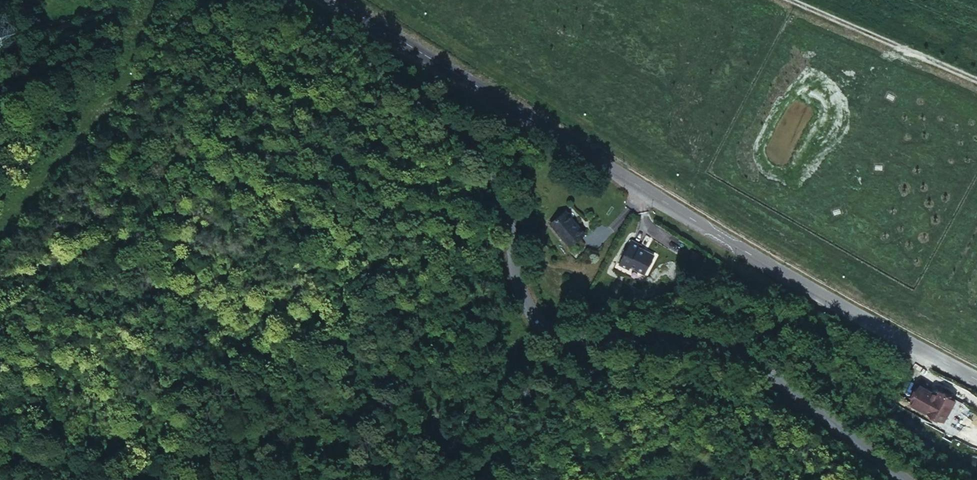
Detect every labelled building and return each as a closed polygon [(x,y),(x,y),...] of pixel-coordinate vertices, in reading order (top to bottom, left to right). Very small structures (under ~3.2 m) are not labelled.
[(565,211),(550,224),(570,246),(585,234),(565,211)] [(642,242),(632,238),(619,262),(629,267),(630,264),(644,272),(654,252),(640,245),(642,242)] [(920,386),(910,404),(951,426),(963,404),(939,391),(938,390),(937,390),(936,390),(935,390),(934,391),(933,391),(933,392),(932,392),(920,386)]
